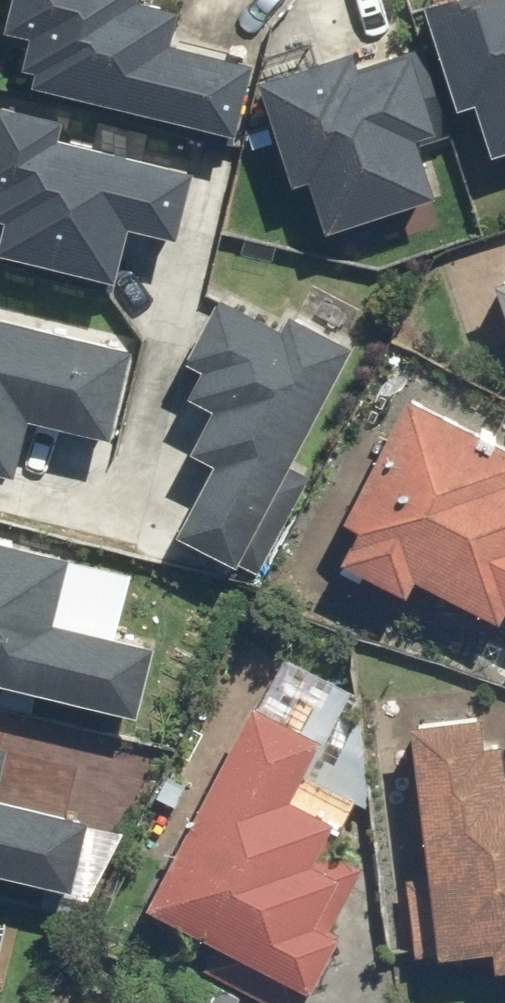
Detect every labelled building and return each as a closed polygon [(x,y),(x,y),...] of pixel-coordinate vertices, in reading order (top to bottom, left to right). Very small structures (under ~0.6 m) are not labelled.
[(230,136),(247,62),(165,42),(174,7),(143,0),(4,0),(0,15),(0,29),(22,34),(14,67),(26,70),(23,87),(230,136)] [(415,3),(449,109),(467,103),(484,157),(504,150),(504,0),(424,0),(415,3)] [(348,48),(252,78),(285,184),(300,179),(317,232),(434,195),(419,148),(447,140),(418,47),(354,67),(348,48)] [(0,104),(0,256),(109,282),(122,226),(171,238),(187,170),(142,159),(147,139),(93,126),(88,145),(51,136),(55,117),(0,104)] [(487,280),(504,332),(504,273),(487,280)] [(169,533),(229,565),(347,343),(281,308),(272,326),(211,293),(176,359),(194,368),(180,394),(205,408),(182,451),(206,464),(169,533)] [(10,478),(25,419),(104,438),(126,347),(0,317),(0,475),(10,478)] [(402,394),(320,553),(399,593),(407,576),(504,626),(504,447),(402,394)] [(0,541),(0,685),(129,717),(147,645),(47,620),(63,557),(0,541)] [(261,1002),(301,1002),(334,934),(311,923),(334,874),(307,861),(326,820),(286,801),(318,733),(243,697),(142,910),(212,943),(197,973),(261,1002)] [(403,721),(421,880),(399,882),(407,956),(484,948),(487,972),(504,970),(504,772),(502,773),(499,741),(477,743),(473,713),(403,721)] [(68,892),(86,818),(0,798),(0,876),(68,892)]
